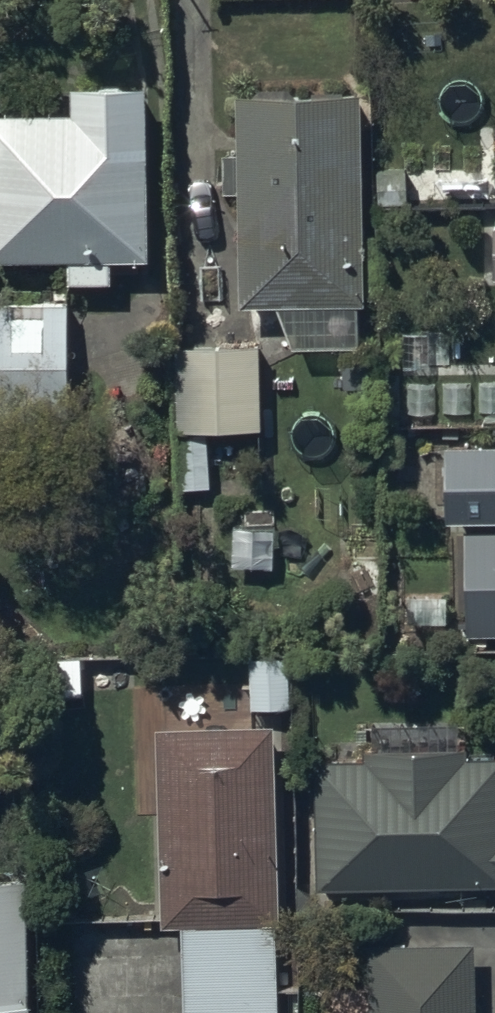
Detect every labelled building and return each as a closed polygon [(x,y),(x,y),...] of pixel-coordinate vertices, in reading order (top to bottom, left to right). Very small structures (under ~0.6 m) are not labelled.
[(145,96),(72,97),(73,121),(0,122),(0,270),(69,269),(70,288),(113,288),(113,267),(147,267),(145,96)] [(242,315),(277,314),(293,353),(362,351),(361,309),(364,309),(359,103),(237,106),(238,158),(223,158),(224,199),(240,199),(242,315)] [(68,304),(0,305),(0,397),(70,396),(68,304)] [(261,435),(261,350),(177,350),(177,435),(261,435)] [(444,454),(442,530),(494,530),(494,452),(444,454)] [(464,535),(465,640),(494,639),(494,534),(464,535)] [(291,662),(252,662),(253,714),(291,714),(291,662)] [(318,762),(320,893),(494,889),(494,767),(465,767),(464,754),(454,754),(453,721),(373,723),(374,753),(365,753),(365,763),(318,762)] [(156,733),(163,932),(186,932),(186,1012),(277,1012),(275,733),(156,733)] [(29,885),(0,886),(0,1012),(31,1012),(29,885)] [(473,951),(370,952),(370,1012),(474,1012),(473,951)]
